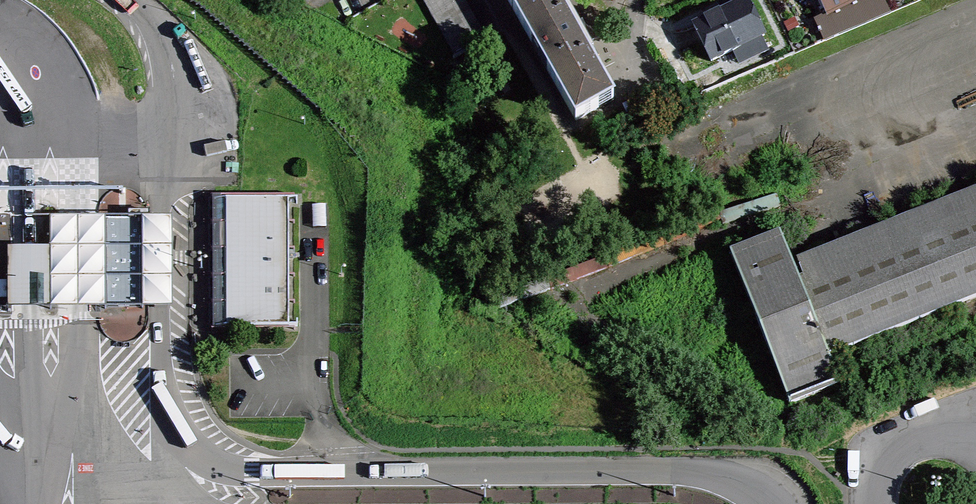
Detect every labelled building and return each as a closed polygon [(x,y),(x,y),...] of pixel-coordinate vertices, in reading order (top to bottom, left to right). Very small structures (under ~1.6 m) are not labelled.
[(434,17),(461,1),(460,0),(432,0),(426,3),(434,17)] [(514,8),(529,0),(509,0),(514,8)] [(585,42),(575,24),(568,11),(564,13),(556,0),(529,0),(514,8),(576,120),(612,99),(589,57),(592,55),(585,42)] [(717,15),(734,7),(730,0),(721,0),(718,1),(712,4),(717,15)] [(829,14),(857,0),(821,0),(829,14)] [(434,17),(441,30),(468,14),(461,1),(434,17)] [(734,7),(717,15),(695,26),(712,61),(763,35),(746,1),(734,7)] [(468,14),(441,30),(448,43),(476,27),(468,14)] [(575,24),(585,42),(596,37),(589,31),(584,26),(585,25),(582,20),(581,21),(575,24)] [(476,27),(448,43),(456,56),(453,57),(454,58),(488,39),(487,38),(483,40),(476,27)] [(936,313),(975,297),(975,190),(864,234),(792,263),(780,234),(730,254),(760,328),(789,404),(839,384),(828,355),(936,313)] [(289,201),(208,200),(207,322),(288,322),(289,201)] [(106,306),(105,219),(48,220),(49,246),(49,305),(49,306),(106,306)] [(140,219),(105,219),(106,306),(141,306),(140,219)] [(49,246),(6,246),(6,306),(49,305),(49,246)]
